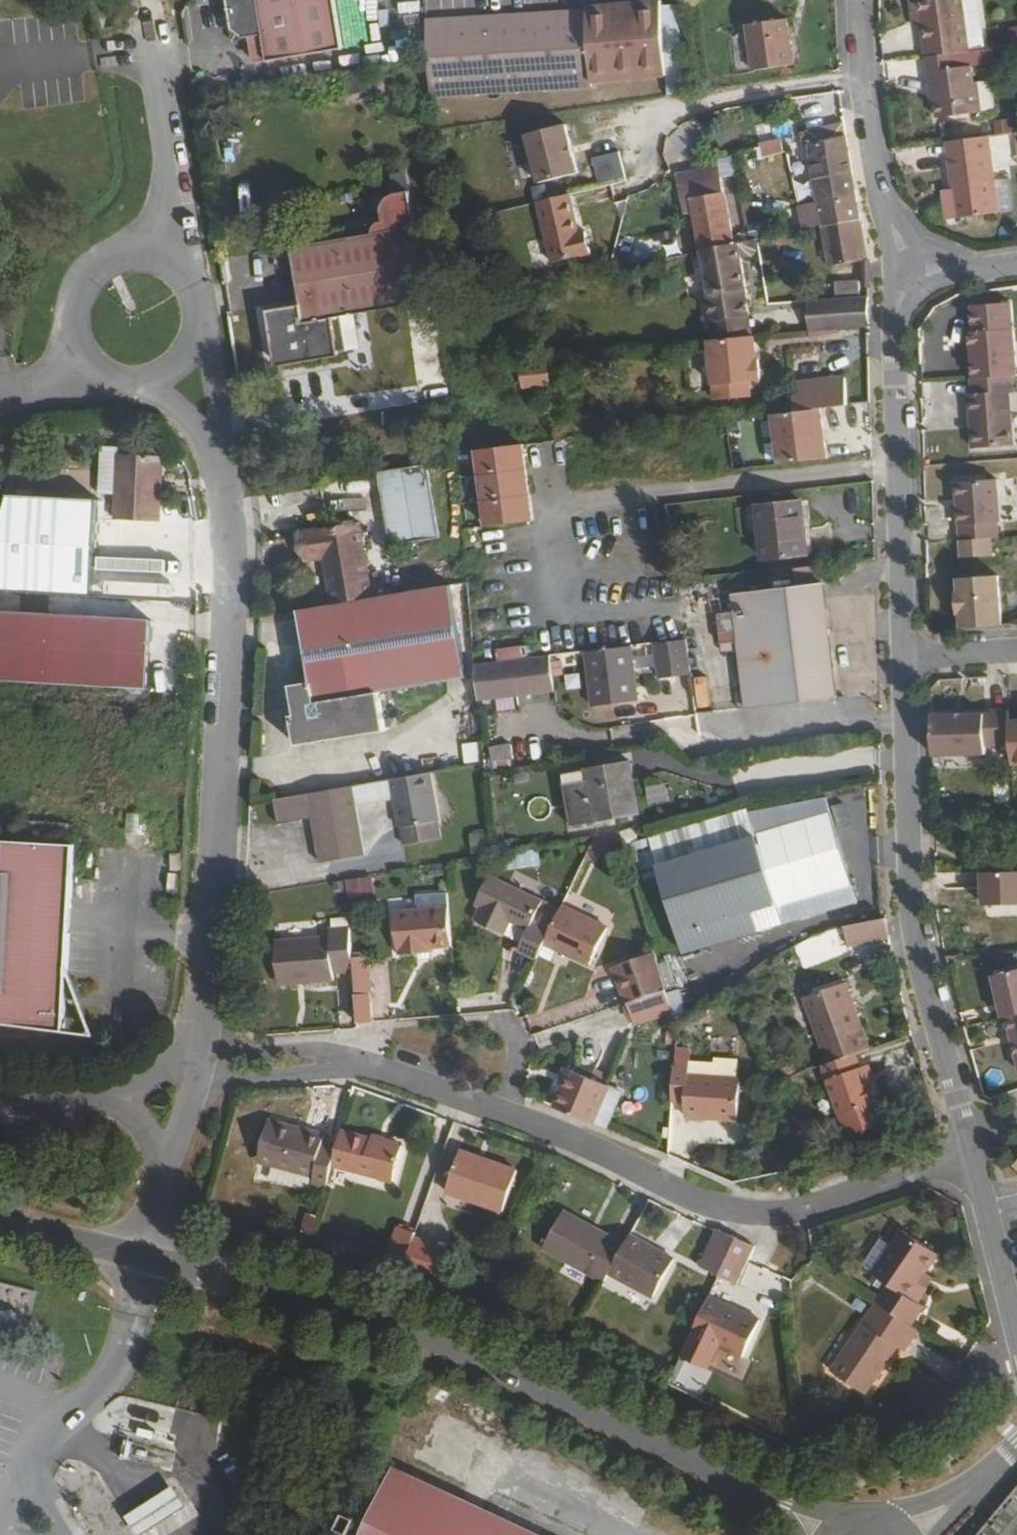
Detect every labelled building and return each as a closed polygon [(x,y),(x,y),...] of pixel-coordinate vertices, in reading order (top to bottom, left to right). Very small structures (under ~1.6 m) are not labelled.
[(230,31),(241,40),(262,36),(267,63),(342,50),(334,0),(223,0),(230,31)] [(600,25),(604,85),(604,104),(607,104),(665,95),(658,0),(598,0),(600,25)] [(925,56),(930,89),(936,88),(937,99),(938,115),(980,109),(976,82),(971,82),(969,65),(955,67),(953,52),(983,48),(976,0),(910,0),(913,23),(920,23),(925,56)] [(586,11),(505,17),(511,92),(604,85),(600,25),(587,25),(586,11)] [(796,13),(757,17),(763,64),(802,60),(796,13)] [(511,92),(505,17),(427,22),(429,60),(431,97),(511,92)] [(816,96),(817,122),(840,121),(839,95),(816,96)] [(563,124),(522,134),(535,183),(576,172),(563,124)] [(866,261),(856,200),(844,136),(844,125),(813,132),(814,143),(809,144),(820,206),(799,210),(804,231),(822,228),(828,268),(866,261)] [(991,172),(986,135),(946,141),(950,180),(940,180),(944,210),(954,208),(995,203),(1011,200),(1007,170),(991,172)] [(781,139),(759,142),(761,157),(783,154),(781,139)] [(756,252),(754,241),(747,242),(734,245),(718,159),(675,164),(682,211),(691,210),(692,213),(699,212),(703,223),(694,225),(700,252),(708,295),(706,296),(714,341),(709,341),(715,401),(751,399),(751,382),(760,381),(759,361),(756,361),(753,337),(744,295),(745,294),(741,260),(750,257),(756,252)] [(568,180),(571,192),(594,187),(592,175),(568,180)] [(576,234),(569,193),(536,200),(549,262),(589,254),(584,233),(576,234)] [(868,328),(867,298),(858,298),(857,283),(833,284),(834,300),(808,302),(810,332),(868,328)] [(333,374),(354,371),(431,358),(419,284),(296,304),(305,361),(271,368),(280,422),(339,413),(339,408),(333,374)] [(970,330),(972,378),(1011,375),(1016,375),(1014,328),(970,330)] [(359,404),(354,371),(333,374),(339,408),(359,404)] [(549,387),(549,375),(525,376),(526,388),(549,387)] [(1011,375),(972,378),(973,393),(969,393),(971,447),(1012,445),(1009,392),(1012,392),(1011,375)] [(843,413),(848,412),(844,385),(815,390),(817,415),(843,413)] [(847,461),(843,413),(817,415),(795,417),(801,466),(847,461)] [(478,449),(481,475),(526,470),(523,445),(478,449)] [(115,518),(158,520),(161,457),(119,455),(115,518)] [(426,467),(378,474),(388,548),(437,540),(426,467)] [(481,475),(483,501),(528,495),(526,470),(481,475)] [(957,482),(959,540),(990,538),(998,537),(997,522),(1000,522),(997,479),(957,482)] [(486,525),(531,520),(528,495),(483,501),(486,525)] [(806,555),(800,502),(758,507),(763,559),(806,555)] [(20,554),(102,558),(104,528),(22,523),(20,554)] [(320,559),(327,607),(367,600),(356,526),(296,536),(299,562),(320,559)] [(990,538),(959,540),(960,557),(991,556),(990,538)] [(835,698),(820,566),(794,569),(797,589),(735,596),(736,613),(719,615),(722,644),(739,642),(740,649),(746,708),(835,698)] [(19,574),(18,595),(46,596),(46,575),(19,574)] [(966,612),(967,627),(1007,624),(1003,574),(963,577),(964,592),(962,592),(964,612),(966,612)] [(327,607),(295,612),(306,685),(285,687),(289,717),(285,717),(289,744),(387,729),(381,692),(458,679),(457,676),(474,674),(474,665),(468,584),(367,600),(327,607)] [(124,677),(128,622),(45,618),(42,674),(124,677)] [(659,679),(690,675),(685,640),(655,643),(659,679)] [(723,652),(740,649),(739,642),(722,644),(723,652)] [(638,702),(631,647),(586,652),(593,708),(638,702)] [(550,656),(553,675),(563,674),(561,655),(550,656)] [(476,700),(555,691),(553,675),(550,656),(474,665),(474,674),(476,700)] [(692,680),(697,709),(710,708),(705,678),(692,680)] [(934,751),(934,754),(987,754),(985,715),(933,715),(934,751)] [(388,742),(396,776),(426,770),(419,735),(388,742)] [(493,769),(512,766),(509,744),(489,747),(493,769)] [(588,783),(563,786),(570,826),(632,816),(623,762),(586,769),(588,783)] [(561,773),(563,786),(588,783),(586,769),(561,773)] [(439,822),(429,774),(391,781),(394,801),(400,829),(439,822)] [(394,801),(391,781),(351,788),(355,807),(394,801)] [(351,788),(273,801),(277,826),(310,821),(318,865),(363,857),(355,807),(351,788)] [(774,904),(746,809),(650,839),(685,952),(758,930),(752,911),(774,904)] [(442,840),(439,822),(400,829),(403,847),(442,840)] [(467,833),(471,858),(487,856),(483,831),(467,833)] [(515,868),(558,865),(557,849),(514,851),(515,868)] [(67,1037),(76,855),(0,851),(0,1034),(67,1037)] [(345,881),(347,896),(375,892),(373,877),(345,881)] [(508,922),(526,931),(530,924),(541,901),(488,877),(475,904),(480,907),(474,919),(502,934),(508,922)] [(421,899),(422,909),(448,907),(448,896),(421,899)] [(530,924),(548,933),(559,911),(541,901),(530,924)] [(548,933),(544,943),(588,963),(606,926),(563,904),(559,911),(548,933)] [(779,923),(774,904),(752,911),(758,930),(779,923)] [(431,948),(451,946),(448,907),(422,909),(394,911),(397,950),(401,950),(401,955),(431,953),(431,948)] [(517,952),(535,960),(544,943),(548,933),(530,924),(526,931),(517,952)] [(852,959),(891,951),(886,924),(882,925),(845,934),(852,959)] [(330,970),(352,968),(348,927),(327,929),(327,937),(274,941),(278,984),(331,979),(330,970)] [(616,969),(628,1005),(665,992),(655,957),(616,969)] [(1001,1018),(1005,1017),(1016,1014),(1016,969),(992,975),(1001,1018)] [(354,995),(369,994),(367,980),(353,981),(354,995)] [(855,1057),(870,1052),(848,988),(806,1001),(827,1066),(855,1057)] [(635,1027),(672,1016),(665,992),(628,1005),(635,1027)] [(356,1025),(372,1022),(369,994),(354,995),(356,1025)] [(1005,1017),(1016,1071),(1016,1014),(1005,1017)] [(827,1066),(821,1069),(845,1140),(882,1127),(863,1070),(859,1071),(855,1057),(827,1066)] [(690,1076),(739,1079),(740,1065),(691,1063),(690,1071),(690,1076)] [(673,1070),(671,1105),(687,1105),(687,1118),(737,1122),(739,1079),(690,1076),(690,1071),(673,1070)] [(592,1125),(606,1088),(567,1071),(561,1086),(563,1088),(555,1108),(555,1110),(592,1125)] [(592,1125),(605,1131),(620,1094),(606,1088),(592,1125)] [(333,1163),(337,1146),(322,1143),(323,1136),(268,1120),(256,1162),(270,1166),(309,1177),(311,1177),(310,1184),(325,1189),(333,1163)] [(401,1145),(342,1130),(337,1146),(333,1163),(377,1176),(378,1174),(392,1177),(401,1145)] [(516,1173),(460,1152),(446,1191),(503,1212),(516,1173)] [(309,1177),(270,1166),(266,1181),(305,1192),(309,1177)] [(543,1250),(603,1285),(608,1275),(626,1242),(610,1233),(607,1237),(563,1212),(543,1250)] [(878,1302),(879,1303),(911,1325),(926,1305),(920,1299),(928,1287),(918,1280),(926,1269),(940,1250),(905,1226),(889,1250),(874,1272),(889,1284),(878,1302)] [(413,1238),(415,1233),(396,1227),(383,1264),(402,1271),(413,1238)] [(702,1267),(719,1275),(737,1238),(720,1230),(719,1232),(702,1267)] [(626,1242),(608,1275),(654,1300),(673,1263),(630,1237),(626,1242)] [(421,1278),(433,1244),(413,1238),(402,1271),(421,1278)] [(737,1284),(748,1260),(755,1247),(737,1238),(719,1275),(737,1284)] [(862,1265),(874,1272),(889,1250),(877,1242),(862,1265)] [(421,1278),(435,1282),(447,1249),(433,1244),(421,1278)] [(918,1280),(928,1287),(936,1275),(926,1269),(918,1280)] [(708,1299),(691,1334),(739,1357),(757,1323),(708,1299)] [(905,1349),(918,1329),(911,1325),(879,1303),(836,1371),(867,1393),(899,1345),(905,1349)] [(2,1305),(0,1313),(0,1316),(21,1320),(23,1310),(2,1305)] [(235,1489),(248,1484),(234,1451),(221,1456),(235,1489)] [(379,1466),(368,1489),(381,1496),(369,1524),(346,1513),(339,1529),(351,1534),(527,1534),(379,1466)]
